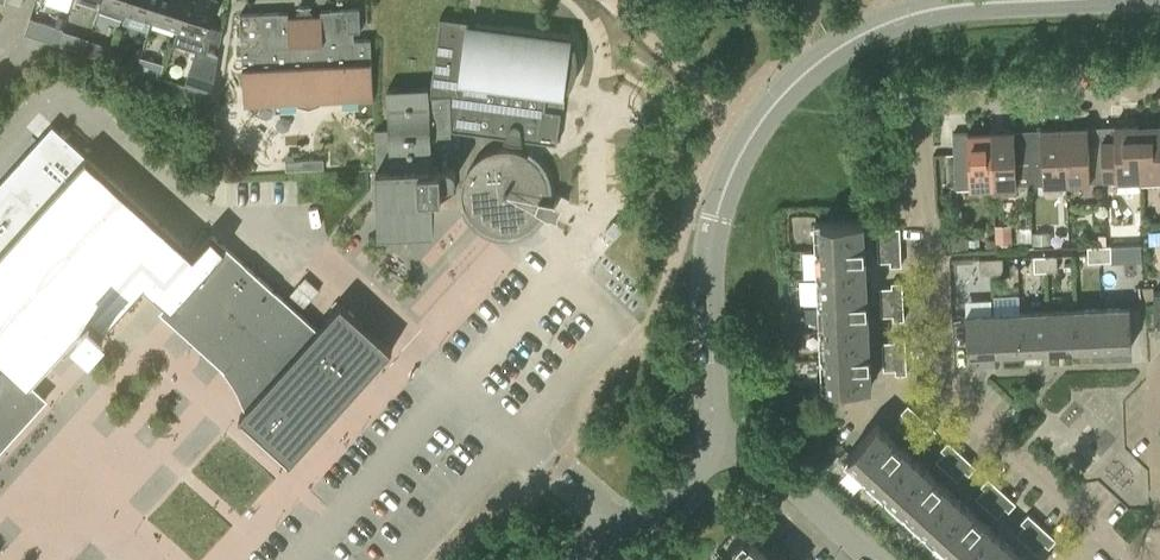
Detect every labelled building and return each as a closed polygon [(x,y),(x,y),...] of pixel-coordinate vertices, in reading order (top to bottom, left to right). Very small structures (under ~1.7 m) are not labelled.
[(55,23),(66,26),(70,10),(34,0),(30,14),(55,20),(55,23)] [(126,12),(130,0),(101,0),(100,3),(101,4),(99,10),(124,18),(126,12)] [(126,12),(152,20),(158,0),(130,0),(126,12)] [(152,20),(177,28),(187,0),(158,0),(152,20)] [(177,28),(172,45),(173,45),(174,42),(197,50),(202,36),(205,37),(217,0),(187,0),(177,28)] [(288,17),(288,12),(239,14),(244,105),(373,99),(370,40),(349,41),(348,32),(360,31),(359,9),(320,10),(321,16),(312,16),(311,6),(296,7),(297,17),(288,17)] [(439,17),(430,87),(429,96),(449,95),(451,129),(506,136),(505,138),(504,138),(503,139),(509,141),(513,142),(517,142),(523,142),(523,140),(521,140),(521,139),(529,140),(557,144),(561,111),(556,110),(558,98),(560,98),(561,92),(563,93),(564,87),(569,90),(572,85),(573,82),(574,80),(576,74),(576,72),(577,69),(577,63),(577,59),(577,54),(576,51),(576,48),(575,45),(569,47),(570,41),(568,41),(568,34),(477,22),(476,28),(466,27),(467,21),(439,17)] [(58,44),(63,29),(30,18),(25,34),(58,44)] [(79,34),(73,50),(84,53),(89,37),(79,34)] [(104,45),(100,58),(110,61),(114,48),(104,45)] [(130,54),(126,67),(135,70),(139,57),(130,54)] [(434,192),(454,191),(454,188),(451,129),(449,95),(429,96),(430,87),(428,87),(387,89),(388,128),(375,129),(376,169),(377,173),(379,211),(379,230),(435,227),(434,209),(434,192)] [(1140,180),(1159,179),(1159,124),(1137,125),(1140,180)] [(1115,144),(1101,145),(1103,181),(1118,181),(1118,190),(1140,189),(1140,180),(1137,125),(1114,126),(1115,144)] [(39,392),(28,382),(130,269),(233,363),(234,366),(235,373),(236,381),(238,389),(240,396),(245,406),(248,412),(251,417),(255,422),(262,430),(261,431),(273,442),(276,439),(292,452),(300,456),(368,381),(365,379),(392,349),(385,343),(379,338),(373,334),(366,331),(359,329),(362,322),(342,303),(317,330),(284,300),(275,292),(212,234),(194,254),(53,126),(0,185),(0,435),(39,392)] [(1064,128),(1066,183),(1103,181),(1101,145),(1088,145),(1087,127),(1064,128)] [(1066,183),(1064,128),(1040,129),(1041,147),(1028,148),(1029,185),(1032,185),(1033,207),(1052,206),(1052,184),(1066,183)] [(1017,194),(1017,186),(1029,185),(1028,148),(1014,149),(1013,131),(990,132),(993,187),(993,195),(1017,194)] [(955,188),(993,187),(990,132),(966,133),(967,151),(953,152),(955,188)] [(533,160),(527,155),(522,152),(517,150),(511,149),(506,148),(500,148),(494,149),(489,151),(484,153),(479,156),(475,160),(471,164),(468,169),(465,174),(463,179),(462,185),(462,187),(462,190),(462,196),(463,202),(464,205),(468,212),(471,218),(476,223),(481,227),(486,230),(491,232),(496,234),(502,234),(508,234),(514,233),(520,232),(525,229),(531,226),(535,222),(539,217),(543,212),(550,216),(552,209),(555,201),(547,200),(548,192),(547,185),(545,178),(542,171),(538,165),(533,160)] [(286,161),(286,170),(324,169),(324,160),(286,161)] [(1117,199),(1104,200),(1105,224),(1118,223),(1117,199)] [(818,278),(866,276),(863,226),(863,220),(815,222),(818,278)] [(892,265),(901,265),(900,228),(889,229),(889,234),(877,234),(878,262),(891,261),(892,265)] [(1035,249),(1051,249),(1050,233),(1034,233),(1035,249)] [(952,238),(952,249),(967,248),(966,238),(952,238)] [(1089,262),(1100,261),(1099,246),(1088,247),(1089,262)] [(1111,246),(1106,246),(1099,246),(1100,261),(1111,261),(1111,246)] [(1034,271),(1045,271),(1045,256),(1034,257),(1034,271)] [(1056,256),(1045,256),(1045,271),(1057,270),(1056,256)] [(980,274),(991,273),(991,259),(980,260),(980,274)] [(1003,259),(991,259),(991,273),(1003,273),(1003,259)] [(818,278),(820,332),(868,330),(866,276),(818,278)] [(305,277),(292,292),(306,304),(319,290),(305,277)] [(894,320),(904,320),(902,282),(891,282),(892,288),(881,288),(881,316),(893,316),(894,320)] [(1129,307),(1102,308),(1104,348),(1131,346),(1129,307)] [(1076,309),(1078,349),(1104,348),(1102,308),(1076,309)] [(1048,310),(1050,350),(1078,349),(1076,309),(1048,310)] [(1020,312),(1022,351),(1050,350),(1048,310),(1020,312)] [(993,313),(995,353),(1022,351),(1020,312),(993,313)] [(967,354),(995,353),(993,313),(965,314),(967,354)] [(868,330),(820,332),(823,387),(871,385),(868,330)] [(896,374),(906,373),(905,336),(894,336),(894,342),(882,342),(884,370),(896,370),(896,374)] [(928,438),(936,430),(908,404),(900,413),(904,417),(897,425),(917,444),(925,435),(928,438)] [(886,498),(918,463),(876,425),(844,461),(886,498)] [(969,474),(976,466),(948,441),(940,450),(944,453),(937,462),(957,480),(965,471),(969,474)] [(958,499),(918,463),(886,498),(926,535),(958,499)] [(1009,510),(1016,503),(987,477),(980,485),(985,490),(977,498),(997,517),(1006,507),(1009,510)] [(958,499),(926,535),(954,559),(976,559),(998,536),(958,499)] [(1049,547),(1056,540),(1028,514),(1021,522),(1025,526),(1017,535),(1037,553),(1045,544),(1049,547)] [(766,538),(790,559),(810,559),(822,547),(787,515),(766,538)] [(976,559),(1025,559),(998,536),(976,559)] [(750,539),(732,559),(773,559),(750,539)]
